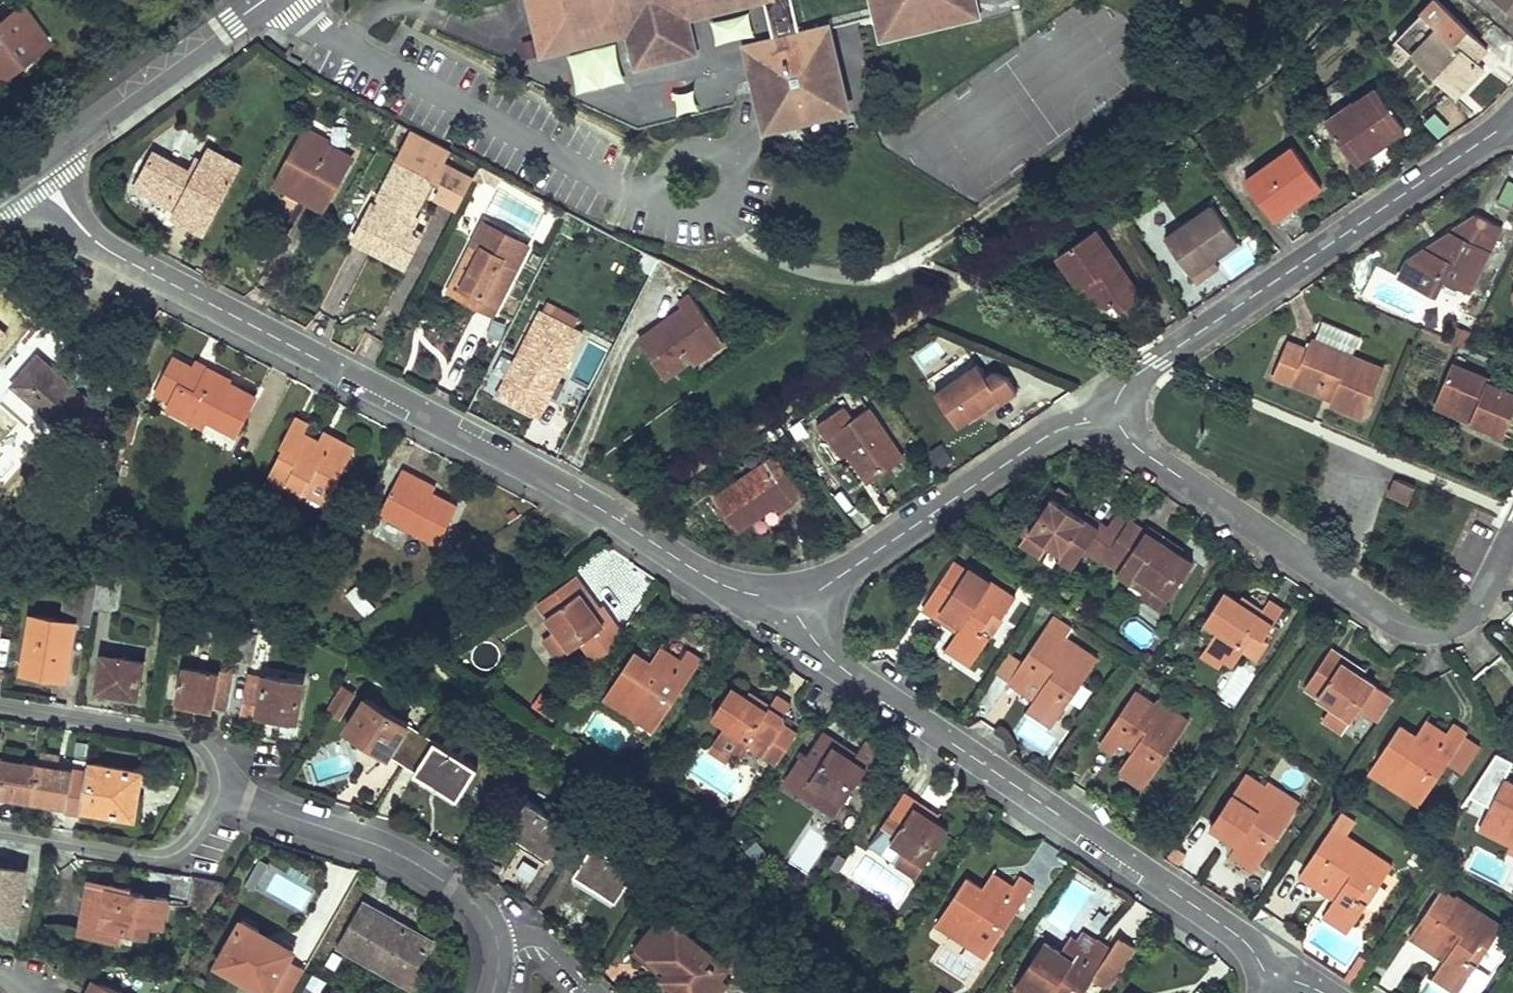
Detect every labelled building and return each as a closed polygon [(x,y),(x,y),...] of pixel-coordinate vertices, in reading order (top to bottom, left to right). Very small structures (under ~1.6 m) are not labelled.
[(544,52),(563,47),(561,41),(569,39),(566,32),(607,23),(608,30),(617,28),(619,34),(630,31),(639,64),(693,51),(685,18),(697,15),(696,9),(703,7),(702,1),(704,0),(531,0),(544,52)] [(697,15),(753,1),(753,0),(704,0),(702,1),(703,7),(696,9),(697,15)] [(775,40),(748,47),(768,127),(848,108),(828,28),(802,34),(794,0),(765,0),(775,40)] [(882,38),(916,29),(914,24),(942,17),(943,23),(978,14),(975,0),(873,0),(882,38)] [(1438,0),(1437,0),(1398,40),(1457,97),(1484,69),(1478,62),(1469,54),(1481,42),(1438,0)] [(1512,13),(1512,0),(1498,0),(1512,13)] [(45,45),(20,8),(0,21),(0,77),(45,45)] [(916,29),(943,23),(942,17),(914,24),(916,29)] [(561,41),(563,47),(619,34),(617,28),(608,30),(607,23),(566,32),(569,39),(561,41)] [(1490,50),(1481,42),(1469,54),(1478,62),(1490,50)] [(1391,142),(1406,131),(1379,91),(1346,113),(1349,118),(1333,129),(1352,158),(1387,136),(1391,142)] [(679,114),(697,111),(693,92),(675,96),(679,114)] [(1346,113),(1329,124),(1333,129),(1349,118),(1346,113)] [(331,143),(306,130),(300,141),(313,148),(317,139),(330,146),(331,143)] [(414,131),(400,159),(436,176),(441,179),(433,196),(459,210),(474,181),(443,164),(450,151),(414,131)] [(1387,136),(1352,158),(1356,164),(1391,142),(1387,136)] [(313,148),(300,141),(280,179),(304,192),(301,197),(324,209),(352,157),(330,146),(317,139),(313,148)] [(1293,208),(1322,189),(1294,148),(1248,180),(1272,215),(1290,203),(1293,208)] [(176,215),(206,231),(240,166),(210,150),(203,164),(197,161),(191,172),(156,154),(141,182),(142,182),(156,190),(153,196),(172,205),(174,201),(182,205),(176,215)] [(416,214),(436,176),(400,159),(378,199),(382,201),(380,205),(373,219),(367,216),(354,241),(407,267),(425,233),(415,228),(421,216),(416,214)] [(304,192),(280,179),(278,184),(301,197),(304,192)] [(153,196),(156,190),(142,182),(138,190),(152,197),(153,196)] [(380,205),(373,202),(367,216),(373,219),(380,205)] [(1290,203),(1272,215),(1275,220),(1293,208),(1290,203)] [(1213,259),(1238,242),(1213,206),(1166,239),(1192,275),(1213,259)] [(1439,278),(1468,293),(1500,228),(1476,216),(1452,233),(1446,247),(1434,255),(1427,251),(1417,268),(1408,264),(1400,279),(1431,294),(1439,278)] [(499,304),(529,246),(484,223),(474,244),(482,248),(458,295),(479,307),(485,296),(499,304)] [(1142,297),(1097,230),(1060,256),(1082,290),(1092,283),(1108,307),(1116,302),(1122,311),(1142,297)] [(482,248),(474,244),(449,291),(458,295),(482,248)] [(1417,268),(1427,251),(1408,264),(1417,268)] [(1220,270),(1213,259),(1192,275),(1186,278),(1193,288),(1220,270)] [(1108,307),(1092,283),(1082,290),(1088,299),(1108,307)] [(499,304),(485,296),(479,307),(494,314),(499,304)] [(684,311),(640,341),(665,377),(690,359),(720,338),(691,296),(679,305),(684,311)] [(551,396),(582,334),(541,314),(499,394),(535,412),(545,393),(551,396)] [(1362,343),(1323,326),(1315,348),(1311,347),(1308,354),(1289,346),(1274,381),(1293,389),(1297,381),(1332,395),(1333,392),(1337,394),(1332,406),(1331,409),(1363,421),(1382,375),(1354,363),(1362,343)] [(724,344),(720,338),(690,359),(694,365),(724,344)] [(84,446),(108,418),(38,358),(16,384),(31,397),(30,399),(84,446)] [(207,417),(238,431),(256,397),(228,383),(230,379),(210,369),(206,376),(194,370),(174,361),(158,394),(163,396),(173,401),(170,407),(204,423),(207,417)] [(210,369),(197,363),(194,370),(206,376),(210,369)] [(979,364),(928,399),(935,411),(931,414),(939,426),(943,423),(947,430),(957,423),(959,426),(985,409),(988,412),(1018,391),(1009,379),(994,372),(988,377),(979,364)] [(1452,364),(1439,397),(1476,412),(1472,422),(1505,436),(1512,416),(1512,393),(1488,383),(1489,379),(1452,364)] [(1293,389),(1332,406),(1337,394),(1333,392),(1332,395),(1297,381),(1293,389)] [(545,393),(535,412),(541,415),(551,396),(545,393)] [(173,401),(163,396),(157,408),(201,430),(204,423),(170,407),(173,401)] [(1476,412),(1439,397),(1435,407),(1472,422),(1476,412)] [(868,481),(903,457),(870,409),(853,421),(843,408),(819,424),(829,439),(836,434),(850,455),(868,481)] [(309,425),(296,419),(283,447),(295,454),(304,434),(309,425)] [(326,450),(333,438),(323,433),(319,442),(317,446),(326,450)] [(295,454),(283,447),(267,481),(283,489),(287,481),(307,492),(328,503),(344,471),(336,467),(347,445),(333,438),(326,450),(317,446),(319,442),(304,434),(295,454)] [(844,459),(850,455),(836,434),(829,439),(844,459)] [(344,471),(356,450),(347,445),(336,467),(344,471)] [(780,483),(767,463),(717,496),(740,531),(776,507),(781,515),(794,505),(792,501),(780,483)] [(418,480),(402,472),(381,514),(440,543),(457,508),(433,496),(415,487),(418,480)] [(803,493),(792,476),(780,483),(792,501),(803,493)] [(1415,486),(1395,478),(1389,495),(1409,503),(1415,486)] [(436,489),(418,480),(415,487),(433,496),(436,489)] [(307,492),(287,481),(283,489),(303,499),(307,492)] [(1065,507),(1053,498),(1026,538),(1046,551),(1050,545),(1063,554),(1066,549),(1080,558),(1099,530),(1065,507)] [(1069,500),(1065,507),(1099,530),(1103,524),(1069,500)] [(1185,552),(1149,528),(1145,534),(1181,557),(1185,552)] [(96,536),(83,534),(81,548),(92,551),(95,542),(96,536)] [(1181,557),(1145,534),(1127,562),(1139,570),(1136,575),(1150,584),(1145,592),(1165,606),(1192,564),(1181,557)] [(1046,551),(1026,538),(1021,545),(1041,559),(1046,551)] [(1066,549),(1063,554),(1076,563),(1080,558),(1066,549)] [(1139,570),(1127,562),(1124,567),(1136,575),(1139,570)] [(968,573),(953,563),(924,609),(941,620),(945,614),(963,626),(958,632),(952,642),(975,658),(990,636),(983,631),(995,614),(1002,620),(1016,599),(971,569),(968,573)] [(63,620),(34,615),(23,671),(46,675),(47,671),(66,674),(76,623),(91,626),(94,609),(99,580),(101,570),(69,581),(63,620)] [(118,573),(101,570),(99,580),(117,582),(118,573)] [(601,610),(577,576),(572,580),(595,613),(601,610)] [(99,580),(94,609),(111,612),(117,582),(99,580)] [(595,613),(572,580),(543,600),(553,614),(548,618),(557,631),(552,634),(565,654),(583,641),(601,667),(623,635),(604,608),(601,610),(595,613)] [(376,608),(357,586),(346,595),(365,617),(376,608)] [(1165,606),(1145,592),(1141,598),(1161,612),(1165,606)] [(1245,607),(1224,593),(1204,621),(1219,630),(1206,650),(1224,662),(1233,668),(1248,646),(1244,643),(1252,630),(1264,638),(1283,611),(1270,602),(1263,612),(1256,608),(1253,613),(1245,607)] [(553,614),(543,600),(538,603),(548,618),(553,614)] [(1248,602),(1245,607),(1253,613),(1256,608),(1248,602)] [(963,626),(945,614),(941,620),(958,632),(963,626)] [(1072,631),(1053,619),(1024,662),(1010,683),(1024,692),(1032,680),(1043,687),(1032,704),(1057,720),(1070,700),(1065,696),(1073,684),(1078,687),(1096,661),(1066,641),(1072,631)] [(259,627),(244,625),(242,631),(258,634),(259,627)] [(565,654),(552,634),(545,639),(558,659),(565,654)] [(0,638),(0,674),(7,675),(13,641),(0,638)] [(975,658),(952,642),(947,650),(970,666),(975,658)] [(656,670),(668,652),(661,648),(651,662),(649,666),(656,670)] [(1024,662),(1006,650),(993,671),(1010,683),(1024,662)] [(1224,662),(1206,650),(1201,656),(1220,669),(1224,662)] [(1330,650),(1305,688),(1334,707),(1325,721),(1344,733),(1359,710),(1375,686),(1364,678),(1342,663),(1345,660),(1330,650)] [(651,662),(635,652),(604,698),(634,717),(637,712),(659,726),(675,703),(668,699),(677,686),(683,690),(703,661),(688,651),(681,661),(668,652),(656,670),(649,666),(651,662)] [(144,662),(105,655),(99,690),(137,696),(144,662)] [(1366,674),(1345,660),(1342,663),(1364,678),(1366,674)] [(220,673),(185,668),(179,703),(214,709),(215,707),(227,709),(233,679),(219,676),(220,673)] [(234,673),(220,670),(220,673),(219,676),(233,679),(234,673)] [(262,714),(297,720),(303,683),(266,676),(265,679),(251,676),(250,682),(245,707),(244,714),(261,718),(262,714)] [(231,705),(245,707),(250,682),(235,680),(231,705)] [(355,692),(342,684),(325,712),(339,720),(355,692)] [(1065,696),(1070,700),(1078,687),(1073,684),(1065,696)] [(668,699),(675,703),(683,690),(677,686),(668,699)] [(1395,698),(1375,686),(1359,710),(1378,723),(1395,698)] [(732,688),(714,716),(726,724),(715,742),(734,755),(743,761),(753,747),(779,764),(798,734),(780,722),(792,705),(778,696),(771,706),(757,697),(754,702),(747,698),(732,688)] [(1155,706),(1136,692),(1100,745),(1114,753),(1123,740),(1135,749),(1124,767),(1148,783),(1162,761),(1157,758),(1165,745),(1170,749),(1188,723),(1158,702),(1155,706)] [(757,697),(751,693),(747,698),(754,702),(757,697)] [(422,732),(369,697),(349,729),(403,764),(422,732)] [(1057,720),(1032,704),(1027,711),(1052,728),(1057,720)] [(659,726),(637,712),(634,717),(656,731),(659,726)] [(1421,745),(1433,727),(1426,722),(1417,737),(1414,740),(1421,745)] [(1417,737),(1401,727),(1372,771),(1401,791),(1405,785),(1425,798),(1440,775),(1434,771),(1443,758),(1449,762),(1450,760),(1466,736),(1468,734),(1454,725),(1446,736),(1433,727),(1421,745),(1414,740),(1417,737)] [(479,767),(422,732),(403,764),(459,800),(479,767)] [(1481,746),(1466,736),(1450,760),(1465,770),(1481,746)] [(883,754),(865,742),(853,759),(820,738),(808,755),(804,752),(789,775),(821,797),(841,810),(868,770),(871,771),(883,754)] [(734,755),(715,742),(709,749),(729,763),(734,755)] [(1157,758),(1162,761),(1170,749),(1165,745),(1157,758)] [(40,765),(59,768),(61,757),(42,754),(40,765)] [(0,758),(0,797),(3,798),(4,795),(34,800),(40,765),(0,758)] [(1440,775),(1449,762),(1443,758),(1434,771),(1440,775)] [(83,809),(135,817),(143,772),(90,763),(88,774),(83,809)] [(59,768),(40,765),(34,800),(66,806),(65,809),(82,813),(83,809),(88,774),(59,768)] [(1148,783),(1124,767),(1119,774),(1143,790),(1148,783)] [(1266,788),(1248,776),(1213,829),(1225,837),(1234,824),(1246,832),(1235,849),(1259,865),(1274,844),(1268,841),(1277,828),(1282,832),(1301,803),(1269,782),(1266,788)] [(1506,779),(1481,829),(1511,844),(1512,841),(1512,783),(1506,779)] [(1405,785),(1401,791),(1421,804),(1425,798),(1405,785)] [(941,816),(905,793),(901,798),(937,821),(941,816)] [(841,810),(821,797),(817,803),(836,817),(841,810)] [(937,821),(901,798),(883,825),(896,834),(893,839),(907,848),(901,857),(922,870),(949,830),(937,821)] [(584,834),(530,800),(510,831),(564,866),(584,834)] [(1355,826),(1342,817),(1332,832),(1301,877),(1317,888),(1321,883),(1339,895),(1335,900),(1328,911),(1353,928),(1369,905),(1362,900),(1373,884),(1379,888),(1393,866),(1348,836),(1355,826)] [(896,834),(883,825),(880,830),(893,839),(896,834)] [(1268,841),(1274,844),(1282,832),(1277,828),(1268,841)] [(639,869),(584,834),(564,866),(618,901),(639,869)] [(1259,865),(1235,849),(1230,857),(1254,873),(1259,865)] [(922,870),(901,857),(897,863),(918,877),(922,870)] [(245,890),(257,894),(267,865),(256,861),(245,890)] [(0,865),(0,916),(19,919),(28,870),(0,865)] [(987,897),(1000,878),(994,874),(983,890),(981,893),(987,897)] [(276,877),(267,894),(301,912),(310,894),(276,877)] [(983,890),(968,879),(937,923),(964,943),(968,936),(990,951),(1006,928),(1001,923),(1009,911),(1015,915),(1034,887),(1020,877),(1013,886),(1000,878),(987,897),(981,893),(983,890)] [(224,884),(193,878),(188,911),(208,914),(224,884)] [(109,885),(90,882),(89,890),(108,893),(109,885)] [(1339,895),(1321,883),(1317,888),(1335,900),(1339,895)] [(108,893),(89,890),(82,933),(108,936),(116,886),(109,885),(108,893)] [(133,888),(116,886),(108,936),(123,938),(124,929),(148,932),(149,926),(163,928),(168,899),(132,894),(133,888)] [(1440,891),(1410,937),(1427,948),(1430,942),(1449,955),(1445,960),(1437,972),(1463,989),(1478,966),(1470,960),(1481,944),(1489,949),(1503,929),(1456,898),(1454,900),(1440,891)] [(433,940),(365,902),(339,947),(416,992),(426,976),(417,969),(433,940)] [(1001,923),(1006,928),(1015,915),(1009,911),(1001,923)] [(1353,928),(1328,911),(1323,918),(1348,935),(1353,928)] [(680,989),(712,950),(666,912),(640,944),(670,968),(666,974),(664,975),(680,989)] [(257,941),(261,934),(263,932),(244,921),(219,963),(270,992),(293,992),(297,986),(301,978),(284,968),(288,961),(289,960),(257,941)] [(294,953),(261,934),(257,941),(289,960),(294,953)] [(1015,987),(1024,992),(1085,992),(1094,979),(1112,990),(1138,951),(1121,939),(1112,951),(1099,942),(1098,944),(1084,934),(1079,942),(1067,958),(1062,954),(1044,942),(1015,987)] [(990,951),(968,936),(964,943),(985,958),(990,951)] [(1079,942),(1073,938),(1062,954),(1067,958),(1079,942)] [(1449,955),(1430,942),(1427,948),(1445,960),(1449,955)] [(670,968),(640,944),(635,949),(666,974),(670,968)] [(284,968),(301,978),(305,971),(288,961),(284,968)] [(1491,978),(1478,970),(1463,992),(1481,992),(1491,978)] [(1437,972),(1433,979),(1454,992),(1460,992),(1463,989),(1437,972)] [(91,979),(83,992),(117,992),(91,979)]
